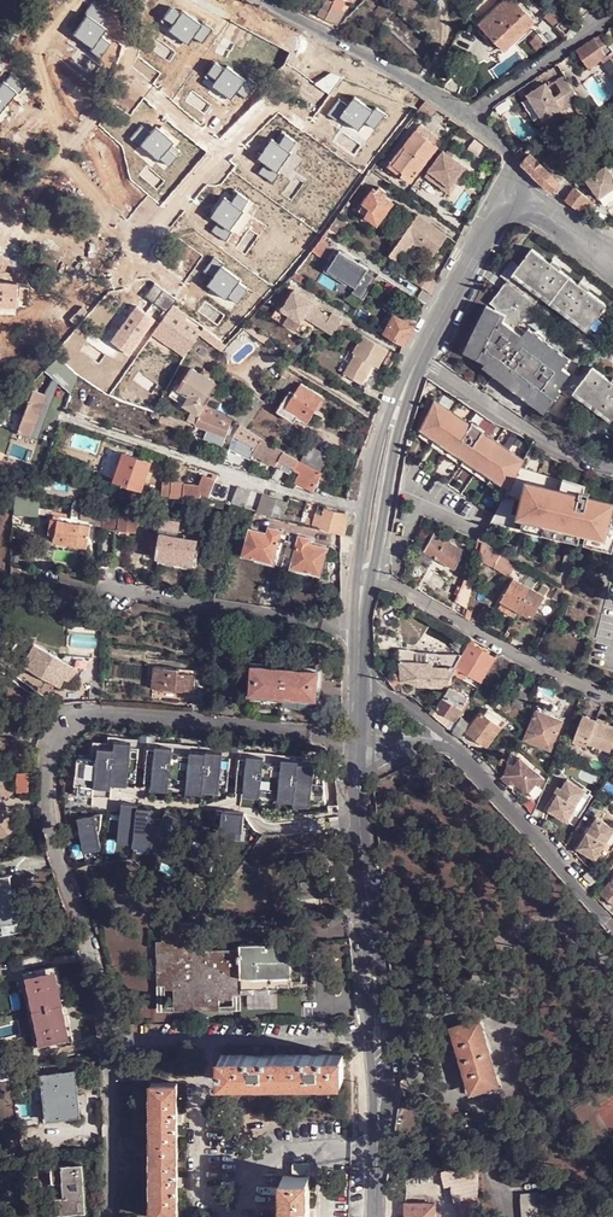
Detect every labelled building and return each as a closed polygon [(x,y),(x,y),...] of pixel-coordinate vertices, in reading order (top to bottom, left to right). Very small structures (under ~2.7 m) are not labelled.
[(327,3),(328,3),(327,5),(333,8),(330,16),(343,22),(350,14),(342,10),(347,0),(328,0),(327,3)] [(516,0),(503,0),(479,22),(491,34),(493,34),(506,48),(535,21),(516,0)] [(107,13),(92,3),(85,14),(88,16),(72,36),(92,49),(91,51),(100,58),(111,45),(100,37),(106,29),(99,24),(107,13)] [(546,15),(567,33),(573,26),(552,8),(546,15)] [(182,12),(180,15),(172,9),(164,18),(173,25),(169,31),(188,44),(193,38),(201,44),(212,30),(203,24),(202,26),(182,12)] [(493,46),(497,41),(491,34),(479,22),(477,24),(475,26),(493,46)] [(608,41),(602,33),(595,37),(601,45),(608,41)] [(589,67),(593,64),(602,58),(612,75),(612,50),(608,41),(601,45),(595,37),(577,48),(589,67)] [(224,70),(213,63),(207,73),(217,80),(212,86),(230,101),(245,81),(225,68),(224,70)] [(552,76),(547,69),(542,73),(546,80),(552,76)] [(564,110),(581,98),(565,73),(555,80),(562,90),(555,95),(546,81),(526,94),(543,119),(562,107),(564,110)] [(2,77),(0,80),(0,100),(12,83),(2,77)] [(337,120),(358,128),(365,124),(375,129),(389,116),(356,97),(346,104),(340,102),(328,112),(337,120)] [(425,99),(420,104),(433,113),(437,108),(425,99)] [(173,143),(155,128),(140,146),(159,163),(161,160),(170,167),(176,158),(170,150),(173,143)] [(386,165),(409,182),(437,147),(414,130),(386,165)] [(295,143),(285,135),(278,145),(271,140),(258,160),(263,164),(258,173),(272,183),(278,174),(277,173),(290,154),(289,153),(295,143)] [(430,166),(450,182),(465,164),(444,147),(430,166)] [(532,153),(523,162),(542,182),(552,189),(560,182),(532,153)] [(601,196),(612,187),(612,172),(607,164),(588,178),(601,196)] [(447,188),(450,182),(430,166),(425,171),(447,188)] [(359,207),(378,221),(392,201),(374,187),(359,207)] [(566,199),(579,209),(589,197),(576,187),(566,199)] [(601,196),(606,203),(612,198),(612,187),(601,196)] [(248,202),(237,194),(231,203),(224,198),(209,218),(218,224),(211,233),(225,242),(232,232),(229,230),(241,211),(248,202)] [(595,202),(589,197),(579,209),(585,214),(595,202)] [(417,212),(390,253),(401,260),(414,239),(435,253),(447,234),(417,212)] [(328,225),(312,247),(323,254),(333,243),(331,241),(335,235),(338,238),(341,233),(333,228),(330,225),(328,225)] [(551,262),(532,248),(520,265),(515,271),(589,327),(607,304),(589,291),(579,283),(560,269),(551,262)] [(368,269),(339,253),(326,272),(355,289),(352,293),(363,300),(376,278),(366,274),(368,269)] [(223,264),(213,257),(204,271),(213,277),(207,287),(226,300),(228,298),(237,305),(246,291),(237,284),(239,281),(221,268),(223,264)] [(551,262),(560,269),(563,266),(553,259),(551,262)] [(501,275),(508,280),(513,274),(515,271),(520,265),(512,260),(501,275)] [(432,291),(438,280),(426,272),(421,269),(414,279),(432,291)] [(515,271),(513,274),(541,295),(588,331),(589,327),(515,271)] [(541,295),(513,274),(508,280),(507,281),(536,303),(541,295)] [(17,279),(0,277),(0,302),(16,302),(17,279)] [(157,278),(151,285),(174,301),(178,294),(157,278)] [(579,283),(589,291),(591,288),(581,280),(579,283)] [(536,303),(507,281),(491,302),(497,307),(496,309),(487,304),(465,352),(487,363),(484,366),(546,412),(562,390),(560,388),(571,373),(563,367),(570,358),(527,326),(524,330),(519,326),(521,322),(536,303)] [(147,291),(170,307),(174,301),(151,285),(147,291)] [(319,303),(292,285),(279,307),(299,320),(302,315),(330,331),(340,316),(330,310),(328,313),(317,306),(319,303)] [(152,332),(185,354),(199,333),(204,324),(174,301),(170,307),(152,332)] [(299,320),(279,307),(274,315),(294,327),(299,320)] [(135,309),(111,342),(119,348),(130,356),(154,321),(135,309)] [(384,316),(390,319),(394,313),(388,309),(384,316)] [(403,342),(415,320),(410,317),(408,320),(394,313),(390,319),(384,330),(403,342)] [(384,330),(390,319),(384,316),(378,327),(384,330)] [(221,346),(227,341),(204,324),(199,333),(200,334),(221,346)] [(388,348),(361,331),(350,350),(353,351),(343,369),(362,381),(373,362),(377,366),(388,348)] [(116,347),(127,355),(130,356),(119,348),(116,347)] [(348,348),(337,366),(343,369),(353,351),(350,350),(348,348)] [(45,370),(55,376),(64,362),(58,357),(45,370)] [(74,389),(81,375),(64,362),(55,376),(74,389)] [(215,378),(190,364),(180,381),(176,378),(169,391),(191,404),(199,409),(202,400),(205,396),(215,378)] [(576,390),(612,418),(612,381),(612,380),(593,366),(576,390)] [(286,401),(305,412),(313,400),(317,403),(323,393),(302,380),(286,401)] [(22,394),(28,397),(31,387),(29,386),(22,394)] [(44,390),(31,387),(28,397),(22,415),(35,419),(44,390)] [(611,420),(612,418),(576,390),(574,392),(611,420)] [(235,415),(240,407),(222,396),(221,398),(213,395),(211,400),(231,413),(235,415)] [(222,439),(231,413),(211,400),(205,396),(202,400),(199,409),(193,420),(201,423),(199,430),(204,432),(204,433),(222,439)] [(305,412),(306,419),(317,403),(313,400),(305,412)] [(509,487),(520,466),(523,460),(524,459),(512,451),(484,433),(485,431),(472,422),(471,424),(436,400),(427,416),(421,429),(422,429),(503,484),(509,487)] [(306,419),(305,412),(286,401),(284,405),(306,419)] [(191,404),(184,417),(189,419),(193,420),(199,409),(191,404)] [(187,426),(189,419),(184,417),(176,414),(174,420),(187,426)] [(35,419),(22,415),(18,431),(30,435),(35,419)] [(418,426),(421,429),(427,416),(420,416),(418,426)] [(238,423),(234,433),(257,445),(263,448),(279,457),(290,461),(300,465),(310,469),(310,472),(306,481),(315,483),(320,471),(322,465),(289,451),(247,423),(240,419),(238,423)] [(422,429),(419,434),(500,488),(503,484),(422,429)] [(251,457),(257,445),(234,433),(229,445),(238,450),(251,457)] [(229,445),(222,459),(233,462),(238,450),(229,445)] [(276,462),(279,457),(263,448),(260,455),(276,462)] [(141,486),(150,459),(125,451),(122,461),(116,477),(141,486)] [(279,457),(276,462),(275,466),(286,471),(290,461),(279,457)] [(112,476),(116,477),(122,461),(117,460),(112,476)] [(310,469),(300,465),(295,476),(306,481),(310,472),(310,469)] [(330,469),(322,465),(320,471),(324,472),(323,475),(327,476),(330,469)] [(584,491),(584,488),(563,481),(520,466),(509,487),(495,515),(571,535),(572,529),(575,529),(584,491)] [(193,491),(203,493),(204,491),(212,478),(203,475),(197,486),(184,483),(185,480),(173,477),(172,481),(163,479),(161,489),(180,493),(193,491)] [(231,483),(212,478),(204,491),(209,492),(226,499),(231,483)] [(563,479),(563,481),(584,488),(585,485),(563,479)] [(231,483),(226,499),(231,500),(236,485),(231,483)] [(244,503),(248,489),(236,485),(231,500),(244,503)] [(274,494),(264,491),(259,505),(270,508),(269,510),(283,514),(288,499),(274,495),(274,494)] [(589,496),(589,492),(584,491),(575,529),(582,531),(587,533),(606,538),(608,530),(612,510),(612,502),(589,496)] [(313,521),(344,532),(346,509),(325,504),(323,514),(316,512),(313,521)] [(102,524),(115,526),(116,509),(104,507),(102,524)] [(138,516),(118,513),(116,530),(136,532),(138,516)] [(85,544),(89,522),(69,518),(69,519),(57,517),(58,516),(50,515),(47,530),(54,531),(53,538),(85,544)] [(575,529),(572,529),(571,535),(495,515),(492,520),(579,542),(580,538),(582,531),(575,529)] [(269,532),(251,527),(244,552),(319,575),(327,547),(310,543),(312,539),(299,536),(298,538),(281,533),(282,528),(271,525),(269,532)] [(192,560),(196,538),(175,534),(175,536),(163,534),(164,532),(147,529),(142,550),(159,554),(171,556),(192,560)] [(587,533),(585,539),(584,544),(612,551),(612,549),(612,532),(608,530),(606,538),(587,533)] [(455,569),(465,551),(434,533),(424,550),(455,569)] [(482,540),(478,557),(493,565),(501,552),(482,540)] [(519,560),(502,551),(501,552),(493,565),(511,574),(519,560)] [(171,556),(159,554),(157,564),(169,567),(171,556)] [(483,559),(478,557),(474,581),(478,582),(483,559)] [(501,598),(518,609),(531,587),(513,577),(501,598)] [(465,578),(456,601),(468,607),(474,581),(465,578)] [(518,609),(529,615),(530,612),(534,614),(544,596),(531,587),(518,609)] [(13,647),(27,655),(34,642),(20,634),(13,647)] [(27,655),(22,662),(44,675),(46,673),(60,681),(63,676),(70,679),(76,666),(34,642),(27,655)] [(472,674),(483,680),(496,657),(470,642),(464,654),(457,666),(461,668),(472,674)] [(400,667),(417,667),(418,648),(399,648),(400,667)] [(457,666),(464,654),(426,652),(425,662),(434,662),(434,666),(456,668),(457,666)] [(153,684),(191,687),(192,669),(179,669),(180,665),(155,663),(153,684)] [(315,697),(318,668),(252,663),(249,691),(315,697)] [(179,669),(192,669),(191,687),(194,688),(196,666),(180,665),(179,669)] [(426,685),(445,686),(447,683),(456,668),(434,666),(427,666),(427,667),(426,678),(426,685)] [(418,677),(419,667),(417,667),(400,667),(401,675),(418,677)] [(426,678),(427,667),(421,667),(419,667),(418,677),(426,678)] [(472,674),(461,668),(460,671),(471,677),(472,674)] [(59,684),(60,681),(46,673),(44,675),(59,684)] [(426,678),(418,677),(418,685),(426,685),(426,678)] [(444,698),(437,708),(433,714),(449,728),(454,719),(455,719),(461,708),(466,699),(467,698),(449,688),(447,691),(448,691),(444,698)] [(520,707),(528,693),(521,689),(513,703),(520,707)] [(466,699),(461,708),(465,710),(469,703),(466,699)] [(563,719),(565,715),(541,706),(538,705),(537,708),(563,719)] [(449,728),(453,731),(462,715),(465,710),(461,708),(455,719),(454,719),(449,728)] [(489,708),(485,713),(499,724),(503,718),(489,708)] [(551,748),(563,719),(537,708),(524,737),(551,748)] [(487,744),(501,726),(499,724),(485,713),(482,711),(468,730),(487,744)] [(576,735),(590,741),(598,719),(584,714),(576,735)] [(471,723),(462,715),(453,731),(460,737),(471,723)] [(576,735),(575,738),(589,743),(611,751),(611,750),(612,745),(612,725),(605,722),(598,719),(590,741),(576,735)] [(589,743),(575,738),(573,742),(587,747),(589,743)] [(113,752),(96,751),(93,790),(109,792),(110,788),(126,789),(130,746),(114,744),(113,752)] [(170,750),(154,749),(150,791),(166,794),(170,750)] [(205,756),(188,755),(185,794),(202,797),(202,794),(217,796),(221,756),(205,754),(205,756)] [(521,756),(513,765),(518,770),(532,781),(533,782),(540,772),(521,756)] [(262,760),(246,758),(242,798),(258,800),(262,760)] [(513,765),(507,761),(504,768),(501,776),(508,784),(512,779),(506,774),(513,765)] [(297,764),(281,762),(277,802),(293,805),(293,808),(309,810),(312,769),(296,767),(297,764)] [(506,774),(512,779),(518,770),(513,765),(506,774)] [(501,776),(504,768),(499,766),(496,770),(501,776)] [(525,790),(532,781),(518,770),(512,779),(525,790)] [(568,820),(587,790),(569,778),(563,788),(560,793),(550,809),(568,820)] [(1,800),(6,796),(0,787),(0,836),(18,824),(1,800)] [(589,787),(587,790),(568,820),(575,825),(596,792),(589,787)] [(136,808),(121,806),(115,854),(131,857),(132,849),(147,850),(151,813),(136,811),(136,808)] [(178,818),(166,813),(162,821),(175,826),(178,818)] [(242,818),(221,814),(218,839),(240,842),(242,818)] [(93,816),(75,821),(86,857),(102,852),(93,816)] [(597,819),(579,847),(597,858),(612,833),(612,829),(597,819)] [(597,858),(605,863),(612,850),(612,833),(597,858)] [(22,920),(17,886),(13,887),(10,872),(0,874),(0,896),(1,902),(0,902),(0,918),(1,923),(0,923),(0,932),(7,932),(6,922),(22,920)] [(612,902),(612,878),(602,892),(612,902)] [(161,941),(154,940),(154,969),(162,969),(170,969),(171,974),(171,991),(216,990),(216,983),(216,979),(238,977),(238,973),(282,973),(289,973),(289,965),(288,956),(294,957),(294,946),(300,946),(300,934),(289,933),(289,928),(239,928),(239,934),(195,935),(189,935),(189,921),(195,920),(196,920),(195,908),(161,908),(161,925),(161,941)] [(6,922),(7,932),(23,929),(22,920),(6,922)] [(298,965),(305,973),(305,946),(300,946),(294,946),(294,957),(297,957),(298,965)] [(65,992),(59,962),(55,963),(62,993),(65,992)] [(38,976),(31,977),(34,996),(30,997),(31,1002),(27,1003),(30,1016),(34,1016),(35,1020),(38,1019),(42,1038),(50,1036),(52,1046),(72,1042),(65,1011),(62,993),(55,963),(37,967),(38,976)] [(305,973),(298,965),(289,965),(289,973),(305,973)] [(37,967),(24,970),(29,990),(30,997),(34,996),(31,977),(38,976),(37,967)] [(231,983),(231,990),(216,990),(171,991),(155,991),(155,1008),(239,1007),(238,977),(216,979),(216,983),(231,983)] [(76,1041),(70,1010),(65,1011),(72,1042),(76,1041)] [(50,1036),(42,1038),(38,1019),(35,1020),(36,1027),(41,1048),(52,1046),(50,1036)] [(456,1034),(472,1091),(484,1088),(485,1092),(501,1086),(482,1021),(466,1025),(467,1031),(456,1034)] [(287,1079),(287,1052),(264,1052),(255,1052),(222,1052),(222,1079),(287,1079)] [(311,1052),(287,1052),(287,1079),(344,1080),(344,1052),(320,1052),(311,1052)] [(5,1069),(21,1067),(21,1060),(7,1062),(7,1063),(4,1063),(5,1069)] [(76,1070),(44,1073),(49,1116),(71,1114),(80,1113),(76,1070)] [(45,1122),(72,1119),(71,1114),(49,1116),(44,1073),(40,1073),(45,1122)] [(152,1081),(153,1144),(179,1144),(179,1122),(179,1112),(178,1081),(152,1081)] [(179,1174),(179,1144),(153,1144),(152,1216),(179,1216),(179,1184),(179,1174)] [(84,1160),(62,1161),(62,1162),(52,1163),(53,1179),(54,1179),(63,1178),(74,1178),(74,1190),(64,1191),(64,1193),(57,1193),(58,1209),(59,1210),(87,1208),(84,1160)] [(294,1163),(294,1174),(310,1174),(310,1163),(294,1163)] [(482,1165),(445,1173),(445,1195),(459,1193),(460,1216),(483,1216),(483,1198),(482,1182),(482,1165)] [(284,1216),(311,1216),(311,1208),(310,1177),(284,1177),(284,1216)] [(56,1209),(58,1209),(57,1193),(64,1193),(64,1191),(63,1178),(54,1179),(56,1209)] [(63,1178),(64,1191),(74,1190),(74,1178),(63,1178)] [(525,1196),(526,1216),(544,1216),(543,1195),(525,1196)] [(436,1206),(407,1207),(407,1216),(436,1216),(436,1206)]
